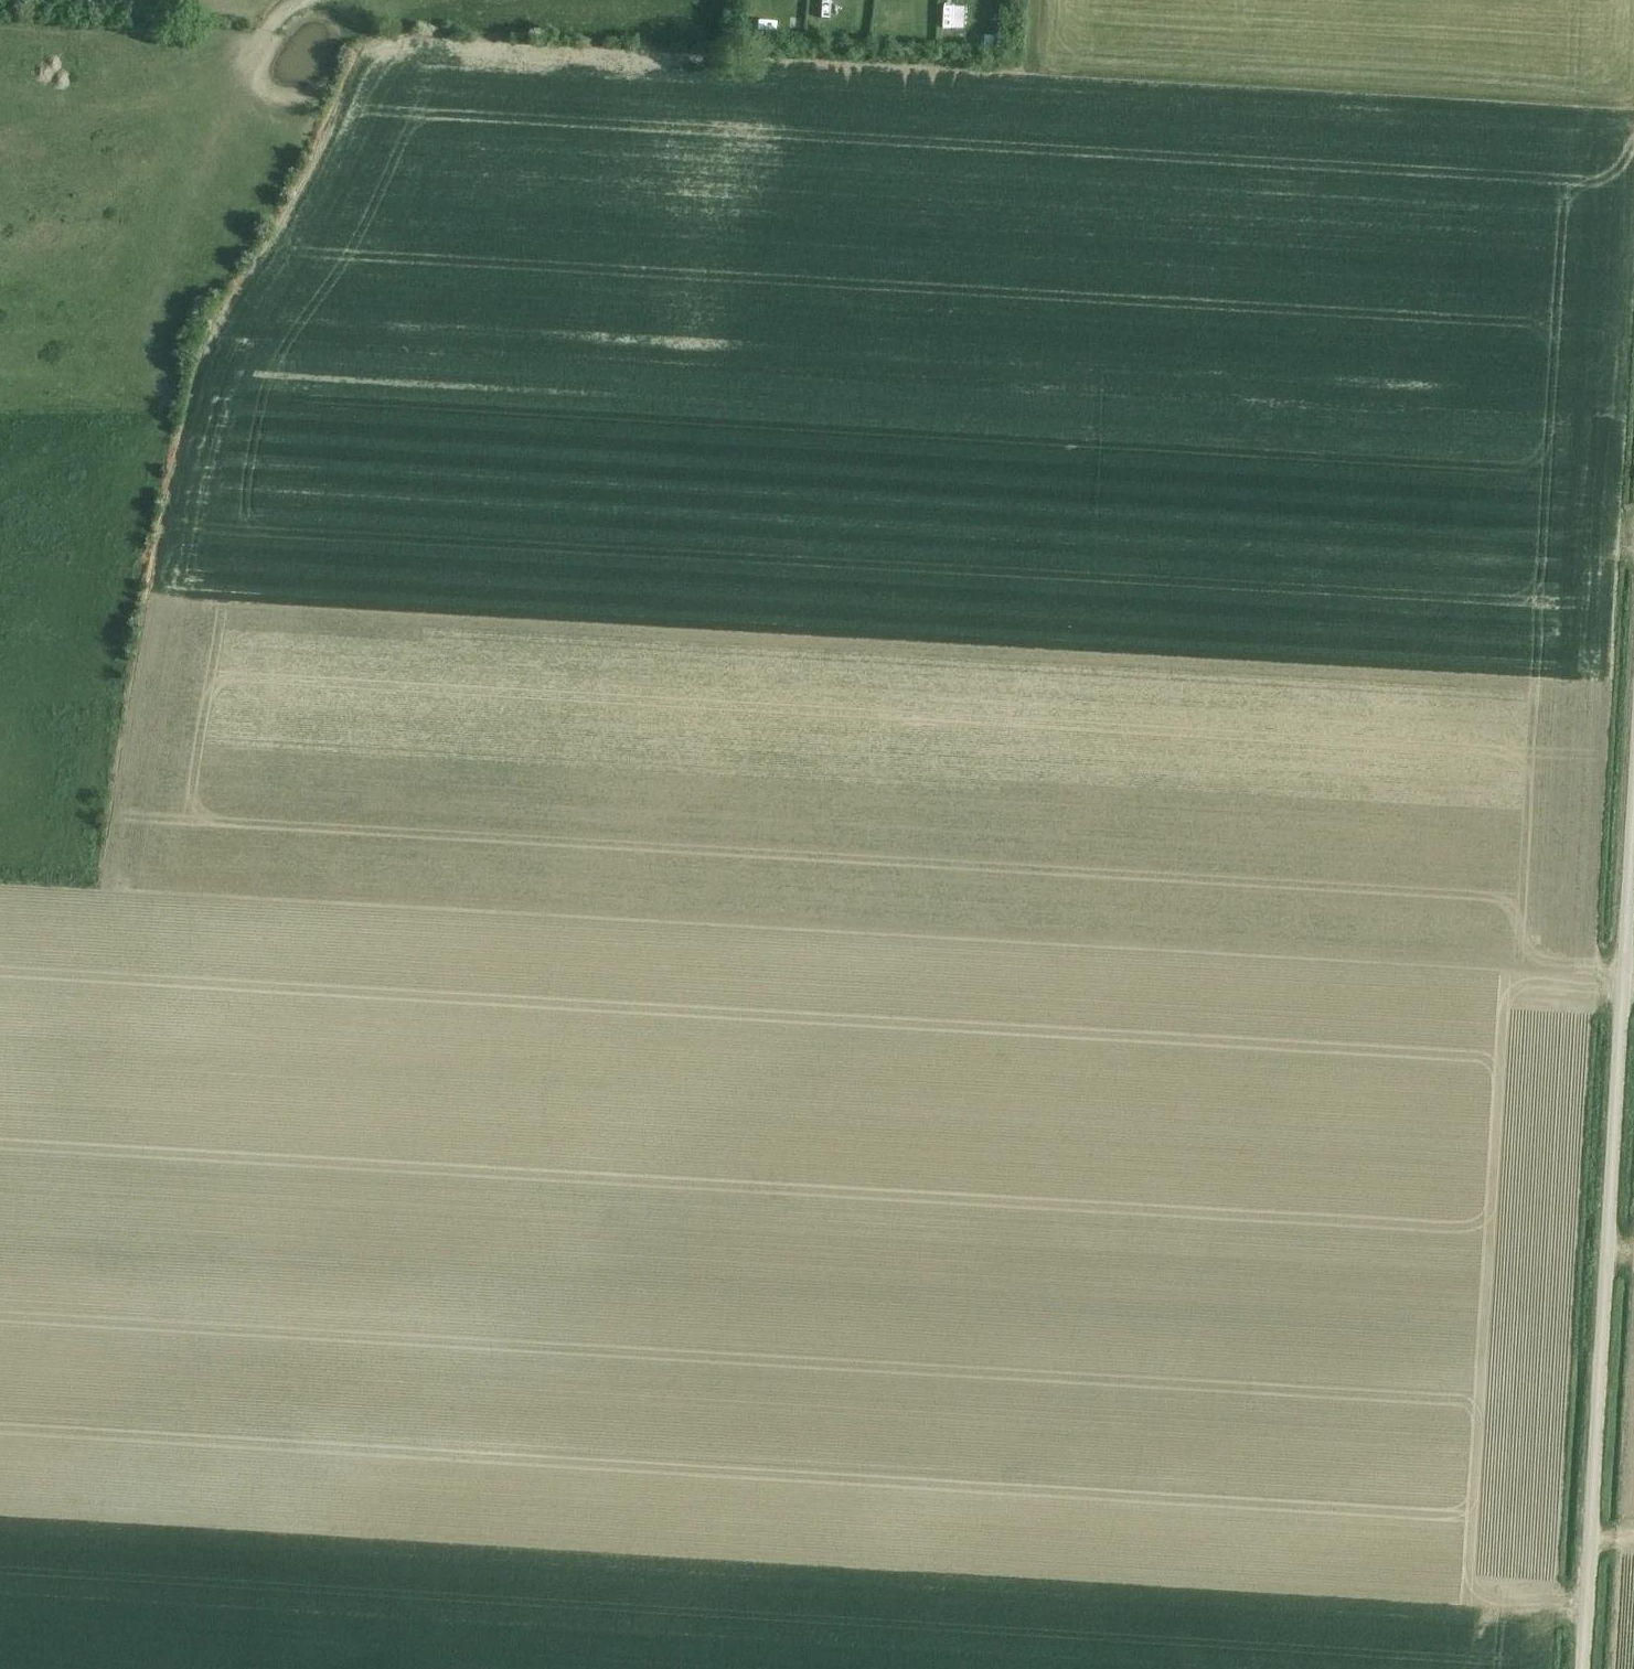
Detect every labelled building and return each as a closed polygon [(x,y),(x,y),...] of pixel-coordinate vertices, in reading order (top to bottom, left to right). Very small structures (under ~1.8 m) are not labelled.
[(983,35),(983,46),(993,46),(994,36),(983,35)]
